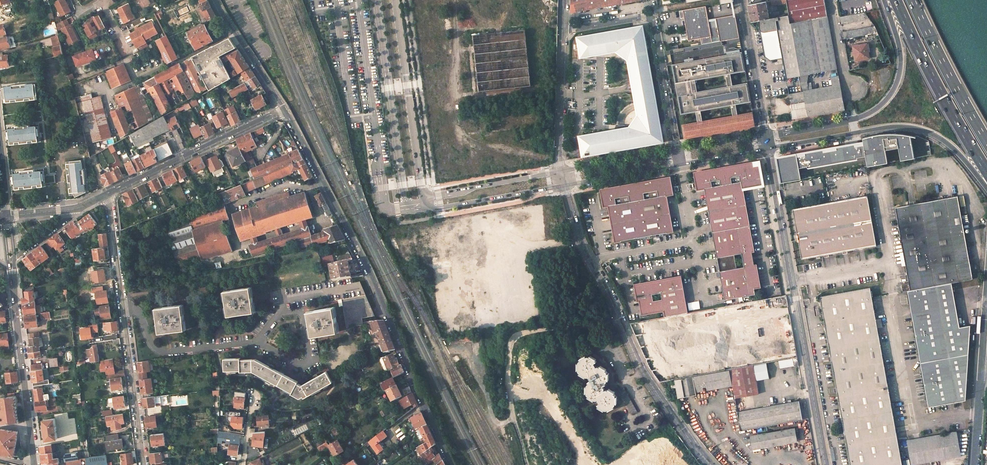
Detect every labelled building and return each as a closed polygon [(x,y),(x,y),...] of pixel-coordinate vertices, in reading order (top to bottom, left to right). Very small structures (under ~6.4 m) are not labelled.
[(54,3),(61,16),(70,12),(65,0),(61,0),(54,3)] [(142,9),(150,4),(151,4),(151,5),(155,3),(154,1),(153,0),(137,0),(142,9)] [(198,1),(208,20),(216,16),(215,14),(208,0),(199,0),(198,1)] [(571,12),(618,4),(634,1),(642,0),(571,0),(571,12)] [(786,0),(788,11),(789,15),(790,23),(827,16),(826,12),(824,0),(786,0)] [(766,1),(749,4),(750,12),(752,21),(758,20),(769,18),(769,15),(766,1)] [(864,4),(867,10),(873,8),(870,2),(864,4)] [(134,18),(127,5),(118,9),(121,15),(122,15),(126,22),(134,18)] [(706,6),(683,10),(689,40),(711,36),(712,42),(722,41),(728,40),(740,37),(737,22),(734,23),(733,17),(717,18),(717,19),(709,20),(706,6)] [(840,17),(842,24),(864,20),(863,13),(840,17)] [(827,16),(790,23),(789,15),(769,18),(758,20),(764,54),(772,60),(782,58),(786,78),(837,69),(827,16)] [(93,18),(87,21),(88,23),(83,25),(90,39),(96,36),(95,33),(99,31),(99,30),(104,27),(100,17),(94,20),(93,19),(93,18)] [(73,32),(70,26),(69,26),(66,20),(59,23),(62,29),(61,30),(68,45),(75,42),(71,32),(73,32)] [(151,22),(140,27),(145,39),(157,33),(151,22)] [(214,41),(206,25),(188,32),(193,43),(197,42),(200,48),(214,41)] [(642,26),(581,37),(581,38),(608,33),(613,34),(616,34),(618,34),(620,33),(622,32),(625,31),(627,30),(630,29),(632,29),(635,29),(637,30),(640,32),(642,35),(643,38),(644,41),(643,44),(643,47),(643,50),(643,52),(647,51),(642,26)] [(145,39),(140,27),(137,28),(138,30),(128,34),(135,48),(145,43),(144,40),(145,39)] [(872,28),(843,33),(844,39),(873,34),(872,28)] [(576,45),(579,44),(581,44),(581,56),(604,52),(604,53),(604,54),(614,52),(614,51),(620,50),(620,51),(620,52),(620,53),(620,54),(622,56),(623,56),(624,56),(625,56),(627,55),(628,61),(627,61),(629,71),(630,70),(631,70),(635,92),(653,89),(648,64),(648,62),(646,60),(645,57),(644,54),(643,52),(643,50),(643,47),(643,44),(644,41),(643,38),(642,35),(640,32),(637,30),(635,29),(632,29),(630,29),(627,30),(625,31),(622,32),(620,33),(618,34),(616,34),(613,34),(608,33),(581,38),(581,37),(581,36),(576,37),(576,45)] [(527,30),(474,35),(479,91),(532,87),(527,30)] [(58,35),(52,37),(54,47),(53,47),(55,57),(63,55),(58,35)] [(11,47),(7,37),(0,39),(0,51),(11,47)] [(167,37),(158,41),(161,47),(169,64),(179,59),(177,55),(167,37)] [(218,86),(226,82),(232,78),(220,56),(237,47),(231,39),(231,38),(214,47),(214,46),(116,95),(120,104),(111,109),(122,137),(209,88),(210,90),(212,89),(215,88),(218,86)] [(723,45),(722,41),(712,42),(684,47),(685,52),(694,50),(694,49),(700,47),(700,49),(723,45)] [(853,47),(856,61),(869,59),(867,44),(853,47)] [(224,55),(225,57),(239,51),(238,49),(237,48),(224,55)] [(239,74),(242,72),(249,67),(247,62),(239,51),(225,57),(222,58),(225,61),(229,60),(236,70),(232,72),(235,75),(238,73),(239,74)] [(653,89),(647,51),(643,52),(644,54),(645,57),(646,60),(648,62),(648,64),(653,89)] [(89,62),(86,52),(73,57),(76,66),(89,62)] [(737,104),(751,102),(748,82),(734,85),(732,73),(746,71),(742,52),(673,64),(681,114),(696,111),(698,121),(683,123),(685,138),(756,126),(753,111),(738,114),(737,104)] [(0,57),(0,68),(6,68),(6,71),(15,68),(14,56),(0,57)] [(131,80),(123,63),(106,72),(113,89),(131,80)] [(253,72),(249,67),(242,72),(248,81),(256,77),(253,72)] [(811,90),(810,83),(806,84),(808,91),(804,91),(808,117),(844,110),(838,76),(830,78),(831,86),(811,90)] [(256,77),(248,81),(250,85),(252,83),(255,88),(261,84),(258,80),(256,77)] [(233,98),(249,89),(245,82),(230,91),(233,98)] [(12,87),(3,88),(4,103),(38,100),(36,85),(27,85),(12,86),(12,87)] [(618,130),(607,132),(610,150),(628,147),(630,146),(633,145),(635,144),(638,143),(641,143),(644,143),(647,143),(650,143),(653,142),(656,140),(658,138),(659,134),(660,131),(659,128),(658,124),(656,122),(655,119),(655,116),(655,112),(655,109),(656,106),(655,104),(653,89),(635,92),(637,104),(636,104),(635,104),(637,114),(638,119),(637,119),(634,120),(633,122),(633,124),(633,125),(633,126),(628,127),(618,129),(618,130)] [(628,147),(610,150),(610,151),(655,143),(663,142),(653,89),(655,104),(656,106),(655,109),(655,112),(655,116),(655,119),(656,122),(658,124),(659,128),(660,131),(659,134),(658,138),(656,140),(653,142),(650,143),(647,143),(644,143),(641,143),(638,143),(635,144),(633,145),(630,146),(628,147)] [(808,117),(804,91),(789,94),(793,119),(808,117)] [(93,144),(112,139),(101,97),(92,99),(91,95),(81,97),(93,144)] [(267,104),(262,95),(252,100),(256,109),(267,104)] [(196,98),(189,102),(191,105),(192,108),(199,104),(196,98)] [(189,102),(178,108),(180,111),(191,105),(189,102)] [(241,121),(234,106),(225,110),(233,125),(241,121)] [(218,127),(229,122),(224,112),(213,117),(218,127)] [(165,116),(131,135),(136,146),(171,129),(168,121),(165,116)] [(177,128),(180,127),(176,117),(168,121),(171,129),(172,131),(177,128)] [(200,125),(204,134),(206,138),(215,133),(210,123),(206,125),(205,122),(200,125)] [(30,125),(16,127),(16,129),(7,130),(8,145),(39,143),(37,127),(30,128),(30,125)] [(204,134),(200,125),(191,129),(195,138),(204,134)] [(183,142),(177,128),(172,131),(181,150),(185,148),(182,142),(183,142)] [(587,136),(607,132),(607,131),(578,135),(582,157),(583,157),(583,149),(589,147),(587,136)] [(610,150),(607,132),(587,136),(589,147),(583,149),(583,157),(592,156),(591,154),(610,150)] [(247,152),(257,146),(251,133),(243,137),(236,140),(240,147),(243,153),(247,152)] [(780,176),(781,184),(801,180),(799,170),(878,155),(879,166),(900,162),(920,158),(930,157),(927,139),(924,138),(914,135),(907,134),(901,134),(895,134),(888,135),(879,136),(869,138),(863,139),(863,143),(862,143),(851,145),(818,151),(777,158),(778,168),(780,176)] [(142,157),(146,166),(158,161),(156,156),(158,155),(161,160),(167,157),(174,153),(169,142),(141,156),(142,157)] [(240,147),(227,153),(233,166),(246,160),(243,153),(240,147)] [(299,150),(290,154),(294,164),(304,160),(299,150)] [(290,154),(279,158),(283,168),(294,164),(290,154)] [(205,155),(201,157),(206,166),(208,165),(213,177),(224,172),(222,167),(224,165),(222,161),(219,162),(216,156),(207,160),(205,155)] [(146,166),(142,157),(133,161),(137,171),(146,166)] [(196,171),(206,166),(201,157),(188,163),(190,168),(193,166),(196,171)] [(246,160),(255,180),(263,176),(259,167),(254,168),(250,158),(246,160)] [(279,158),(267,163),(270,173),(282,169),(283,168),(279,158)] [(82,160),(66,162),(68,179),(69,183),(71,195),(75,195),(76,197),(86,192),(88,192),(86,188),(84,183),(85,183),(83,167),(82,167),(82,160)] [(299,169),(305,180),(313,177),(308,168),(304,160),(294,164),(283,168),(282,169),(284,176),(293,173),(293,171),(299,169)] [(133,161),(126,164),(131,174),(134,173),(137,171),(133,161)] [(706,170),(699,172),(702,189),(705,189),(725,300),(755,294),(754,288),(760,287),(756,265),(754,265),(752,252),(754,251),(743,189),(764,186),(760,164),(754,165),(753,162),(747,163),(706,170)] [(267,163),(259,167),(263,176),(270,173),(267,163)] [(178,180),(187,176),(182,166),(173,170),(178,180)] [(120,169),(111,173),(115,181),(123,177),(120,169)] [(263,176),(255,180),(236,187),(221,194),(225,204),(246,195),(244,193),(284,176),(282,169),(270,173),(263,176)] [(35,172),(35,170),(21,171),(21,173),(12,174),(14,190),(46,187),(45,184),(55,183),(54,175),(44,176),(44,171),(35,172)] [(168,185),(178,180),(173,170),(163,175),(168,185)] [(101,177),(105,186),(106,186),(115,181),(111,173),(111,172),(101,177)] [(158,178),(148,182),(153,192),(163,188),(161,185),(158,178)] [(619,186),(617,187),(626,236),(672,228),(666,196),(673,195),(670,179),(667,180),(666,178),(658,179),(639,183),(619,186)] [(139,187),(134,189),(139,200),(149,195),(144,185),(139,187)] [(612,190),(601,191),(604,207),(609,206),(615,238),(626,236),(617,187),(611,188),(612,190)] [(134,189),(123,194),(128,206),(139,201),(139,200),(134,189)] [(299,221),(306,219),(313,216),(305,192),(291,197),(258,207),(258,206),(256,207),(233,214),(242,241),(251,238),(256,236),(267,233),(266,231),(275,228),(280,227),(299,221)] [(255,203),(256,207),(258,206),(258,207),(291,197),(289,192),(255,203)] [(324,192),(317,196),(322,206),(330,203),(324,192)] [(867,195),(792,208),(801,259),(876,246),(867,195)] [(960,327),(951,283),(972,279),(957,196),(895,207),(908,283),(906,284),(907,290),(929,408),(966,401),(971,325),(960,327)] [(225,204),(189,214),(190,217),(190,219),(186,220),(167,226),(177,262),(200,255),(202,260),(233,251),(224,221),(230,219),(225,204)] [(324,206),(328,216),(335,214),(329,204),(324,206)] [(86,230),(87,231),(97,223),(91,214),(80,222),(86,230)] [(86,230),(80,222),(78,219),(66,228),(71,234),(70,235),(73,238),(82,232),(86,230)] [(306,219),(299,221),(302,229),(309,227),(306,219)] [(345,239),(338,224),(324,229),(325,232),(312,236),(310,230),(312,229),(311,226),(309,227),(302,229),(282,235),(278,236),(258,242),(253,244),(250,245),(253,255),(299,241),(301,248),(311,246),(311,247),(315,247),(314,245),(319,244),(321,250),(330,248),(329,243),(345,239)] [(615,238),(615,242),(673,232),(672,228),(626,236),(615,238)] [(59,233),(50,239),(58,249),(66,243),(59,233)] [(107,234),(100,234),(101,247),(108,246),(107,234)] [(41,262),(49,257),(41,246),(33,252),(41,262)] [(110,258),(108,246),(101,247),(94,248),(95,260),(110,258)] [(31,270),(41,262),(33,252),(24,259),(31,270)] [(356,260),(330,265),(327,255),(321,257),(324,268),(330,266),(333,281),(352,278),(364,276),(360,267),(359,265),(356,260)] [(106,281),(105,269),(92,271),(94,282),(106,281)] [(687,312),(680,276),(642,283),(643,285),(635,286),(637,301),(640,301),(642,314),(664,310),(665,316),(687,312)] [(22,293),(27,290),(31,288),(29,284),(22,289),(22,293)] [(106,285),(95,287),(98,303),(109,302),(106,285)] [(34,286),(31,288),(27,290),(27,297),(23,298),(24,304),(35,301),(34,286)] [(242,314),(255,312),(252,287),(225,291),(227,303),(229,316),(242,314)] [(837,396),(850,464),(902,464),(870,288),(819,297),(837,396)] [(367,302),(366,296),(341,300),(347,327),(364,324),(363,322),(362,318),(373,316),(372,309),(369,301),(367,302)] [(35,301),(24,304),(25,311),(25,315),(37,314),(35,301)] [(111,318),(110,306),(109,306),(109,305),(100,306),(100,308),(94,308),(95,315),(100,314),(101,319),(111,318)] [(183,305),(157,308),(160,333),(168,332),(186,330),(183,305)] [(335,306),(308,311),(311,325),(313,336),(339,331),(335,306)] [(37,315),(25,316),(25,322),(26,328),(31,327),(31,328),(38,328),(37,317),(37,315)] [(108,330),(108,332),(119,330),(118,320),(107,322),(107,326),(105,326),(105,330),(108,330)] [(384,321),(370,322),(371,324),(374,333),(377,332),(385,352),(395,350),(390,336),(384,321)] [(98,323),(90,325),(91,327),(81,328),(83,339),(94,337),(93,332),(99,331),(98,323)] [(40,346),(42,346),(40,332),(30,334),(31,344),(28,345),(29,353),(40,351),(40,346)] [(2,350),(9,349),(8,334),(0,335),(0,347),(1,347),(2,350)] [(92,348),(92,349),(86,350),(86,358),(90,357),(91,362),(99,361),(97,345),(93,346),(93,348),(92,348)] [(393,354),(384,358),(389,371),(392,370),(400,366),(397,359),(395,360),(393,354)] [(608,411),(615,408),(614,406),(615,403),(617,403),(617,396),(615,396),(614,394),(615,393),(609,389),(608,390),(605,390),(603,385),(605,384),(605,382),(606,380),(608,380),(609,373),(606,373),(605,371),(606,369),(600,366),(598,367),(596,367),(594,363),(596,361),(596,360),(596,359),(590,356),(589,357),(586,357),(585,356),(579,359),(580,361),(579,362),(577,362),(577,370),(579,370),(580,372),(579,373),(585,377),(586,376),(589,376),(591,381),(588,383),(589,384),(588,386),(586,386),(586,393),(588,393),(589,396),(588,397),(594,401),(595,400),(598,399),(600,404),(598,404),(598,406),(598,407),(605,411),(606,409),(607,410),(608,411)] [(380,358),(386,373),(389,371),(384,358),(383,357),(380,358)] [(51,367),(59,366),(58,358),(50,359),(51,367)] [(303,399),(334,381),(328,371),(323,374),(319,376),(318,373),(314,375),(316,378),(303,385),(298,383),(299,381),(294,378),(275,368),(276,366),(272,364),(271,366),(267,364),(257,359),(241,360),(241,358),(234,359),(225,359),(226,371),(242,370),(242,372),(254,371),(293,392),(292,394),(303,399)] [(797,358),(778,361),(780,369),(799,366),(797,358)] [(125,376),(124,371),(115,372),(113,359),(101,361),(102,365),(100,366),(101,371),(106,370),(108,378),(125,376)] [(150,361),(138,362),(139,372),(146,371),(151,370),(150,361)] [(767,363),(753,366),(758,393),(772,390),(770,379),(769,379),(767,363)] [(403,369),(401,365),(400,366),(392,370),(395,378),(404,373),(403,369)] [(758,393),(753,366),(729,370),(733,387),(735,400),(758,396),(758,393)] [(48,369),(43,369),(31,371),(33,380),(33,386),(51,383),(50,377),(49,377),(48,369)] [(729,370),(674,380),(675,385),(673,385),(673,389),(676,388),(678,398),(696,395),(696,393),(733,387),(729,370)] [(16,372),(6,373),(7,384),(18,382),(17,377),(16,372)] [(124,388),(122,377),(112,378),(112,379),(108,379),(109,386),(113,385),(113,389),(124,388)] [(152,378),(147,379),(140,380),(142,394),(154,392),(152,378)] [(394,378),(383,384),(384,386),(381,388),(384,393),(388,391),(398,386),(394,378)] [(408,381),(398,386),(388,391),(393,402),(412,393),(410,387),(408,381)] [(37,400),(46,399),(48,399),(50,399),(50,393),(44,394),(44,388),(36,389),(37,400)] [(625,390),(621,392),(632,414),(637,411),(625,390)] [(14,392),(8,393),(8,396),(0,397),(4,423),(20,421),(19,417),(16,399),(16,395),(15,395),(14,392)] [(247,394),(237,393),(236,407),(245,408),(247,394)] [(408,405),(409,405),(414,402),(415,403),(416,402),(415,398),(413,394),(404,399),(408,405)] [(126,406),(124,396),(114,397),(115,408),(126,406)] [(143,398),(144,408),(156,406),(156,405),(162,405),(161,396),(155,397),(143,398)] [(57,398),(50,399),(48,399),(49,406),(58,404),(57,398)] [(46,399),(37,400),(35,401),(36,411),(36,412),(47,411),(46,399)] [(805,400),(737,412),(741,431),(808,419),(805,400)] [(242,412),(229,410),(229,416),(233,416),(232,424),(235,427),(243,428),(244,416),(242,416),(242,412)] [(420,410),(415,412),(416,418),(412,420),(417,430),(428,426),(424,419),(420,410)] [(111,429),(122,428),(121,424),(121,419),(124,419),(123,414),(106,416),(107,421),(110,421),(111,429)] [(270,428),(269,415),(258,415),(258,426),(262,426),(262,429),(270,428)] [(157,426),(156,416),(146,417),(147,428),(157,426)] [(55,419),(44,420),(46,439),(57,438),(55,419)] [(294,430),(297,435),(304,431),(302,426),(294,430)] [(432,434),(428,426),(417,430),(416,431),(420,435),(417,437),(418,440),(419,439),(421,441),(423,440),(426,443),(421,447),(426,453),(436,445),(434,440),(432,434)] [(795,428),(751,437),(753,450),(797,442),(795,428)] [(0,430),(0,455),(14,457),(17,433),(0,430)] [(385,430),(371,441),(380,454),(386,449),(381,442),(390,436),(385,430)] [(239,454),(241,434),(219,431),(218,442),(231,443),(230,447),(230,453),(239,454)] [(153,446),(165,444),(164,433),(152,434),(153,446)] [(956,433),(907,441),(910,464),(960,457),(956,433)] [(118,434),(107,436),(107,441),(106,441),(107,446),(108,446),(109,449),(117,448),(116,447),(122,446),(121,439),(119,439),(118,434)] [(265,435),(255,434),(253,445),(264,446),(265,435)] [(329,442),(321,446),(320,446),(323,452),(332,446),(337,455),(346,449),(339,439),(330,444),(329,442)] [(59,462),(58,458),(53,458),(52,444),(40,445),(42,460),(43,464),(58,464),(59,462)] [(426,453),(422,456),(424,458),(429,464),(432,464),(442,458),(440,453),(436,445),(426,453)] [(257,457),(262,455),(265,454),(262,449),(255,453),(257,457)] [(88,451),(77,453),(78,459),(86,458),(89,457),(88,451)] [(64,455),(65,461),(78,459),(77,453),(77,452),(65,454),(64,455)] [(152,463),(163,461),(162,452),(150,453),(152,463)] [(134,464),(133,455),(132,453),(122,454),(123,464),(134,464)] [(91,457),(92,464),(102,464),(107,464),(106,455),(91,457)]
